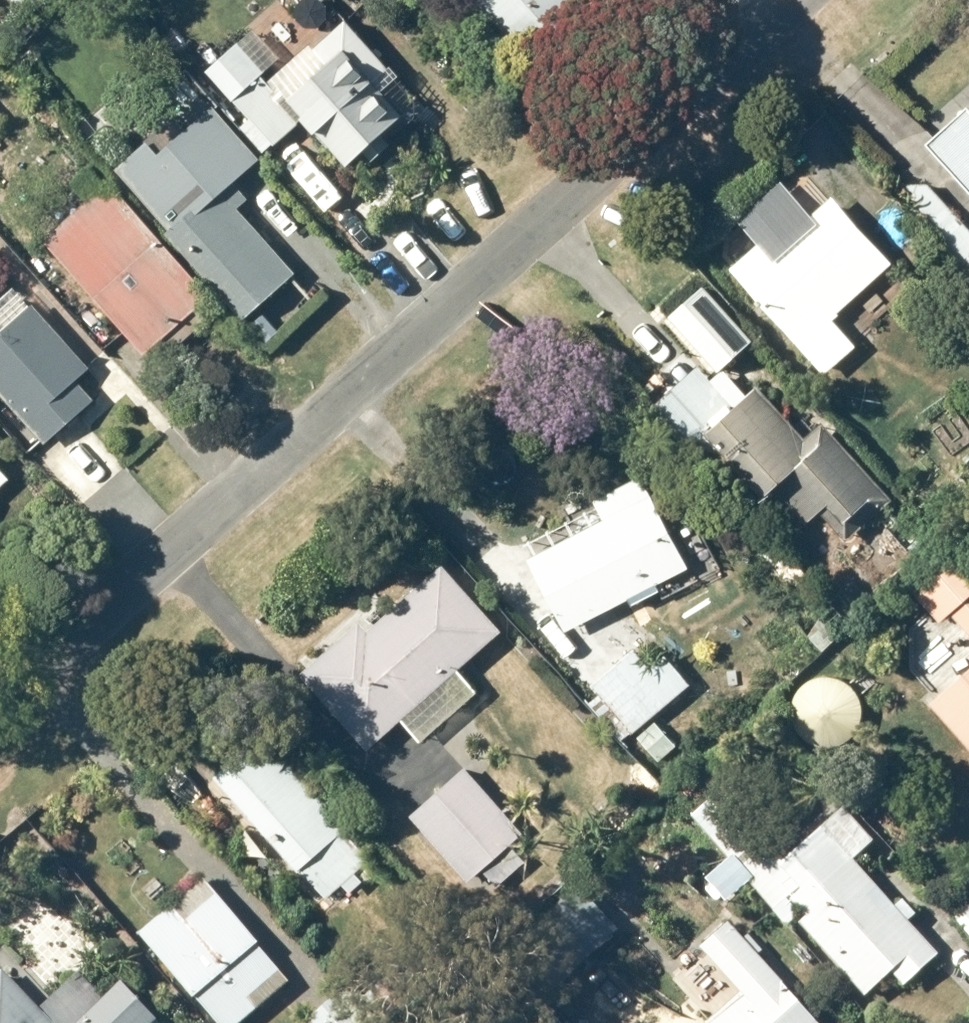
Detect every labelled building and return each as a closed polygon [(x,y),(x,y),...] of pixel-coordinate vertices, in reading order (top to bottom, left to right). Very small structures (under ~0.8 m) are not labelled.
[(528,61),(593,2),(591,0),(472,0),(528,61)] [(429,107),(353,25),(278,95),(354,177),(429,107)] [(247,50),(222,68),(276,144),(301,127),(278,95),(247,50)] [(206,93),(119,168),(250,318),(300,275),(229,194),(267,162),(206,93)] [(936,143),(968,180),(968,114),(936,143)] [(891,260),(835,197),(811,218),(777,180),(729,223),(749,245),(728,263),(825,372),(855,345),(829,315),(891,260)] [(215,304),(111,182),(48,235),(152,356),(215,304)] [(81,382),(96,370),(22,289),(0,309),(0,386),(55,442),(101,405),(81,382)] [(728,411),(692,372),(659,403),(717,465),(730,459),(768,504),(777,490),(834,551),(893,497),(821,420),(806,434),(759,384),(728,411)] [(37,491),(0,449),(0,523),(37,491)] [(692,567),(646,472),(588,500),(605,516),(530,552),(565,627),(692,567)] [(964,551),(956,541),(900,595),(928,624),(941,612),(968,641),(968,556),(964,551)] [(501,634),(441,563),(311,673),(375,748),(408,720),(423,739),(481,690),(461,667),(501,634)] [(694,685),(647,636),(591,689),(638,738),(663,714),(694,685)] [(968,758),(968,656),(918,705),(968,758)] [(638,738),(674,768),(696,743),(663,714),(638,738)] [(384,859),(266,737),(225,776),(343,898),(384,859)] [(528,831),(468,765),(414,814),(473,880),(528,831)] [(906,983),(939,953),(890,898),(910,881),(847,810),(789,861),(727,791),(692,821),(851,999),(883,971),(906,983)] [(204,879),(146,932),(230,1022),(248,1022),(296,979),(204,879)] [(617,932),(563,880),(501,943),(556,995),(617,932)] [(727,923),(697,951),(745,1001),(721,1022),(824,1022),(727,923)] [(8,966),(0,973),(0,1022),(64,1022),(8,966)] [(126,984),(85,1022),(164,1022),(126,984)]
